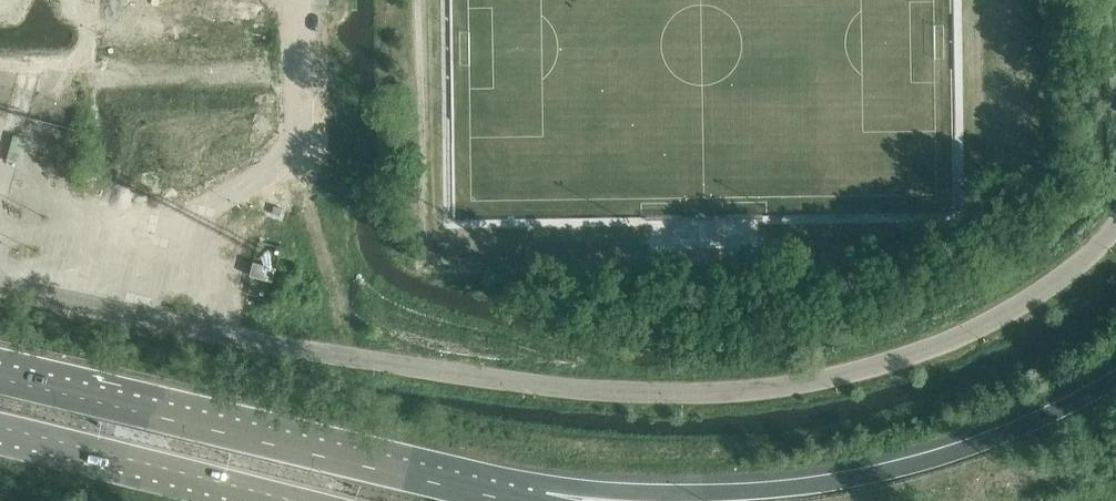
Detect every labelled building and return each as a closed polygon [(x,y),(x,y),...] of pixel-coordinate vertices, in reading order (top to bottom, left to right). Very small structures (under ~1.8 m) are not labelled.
[(249,275),(272,281),(276,268),(253,262),(249,275)]
